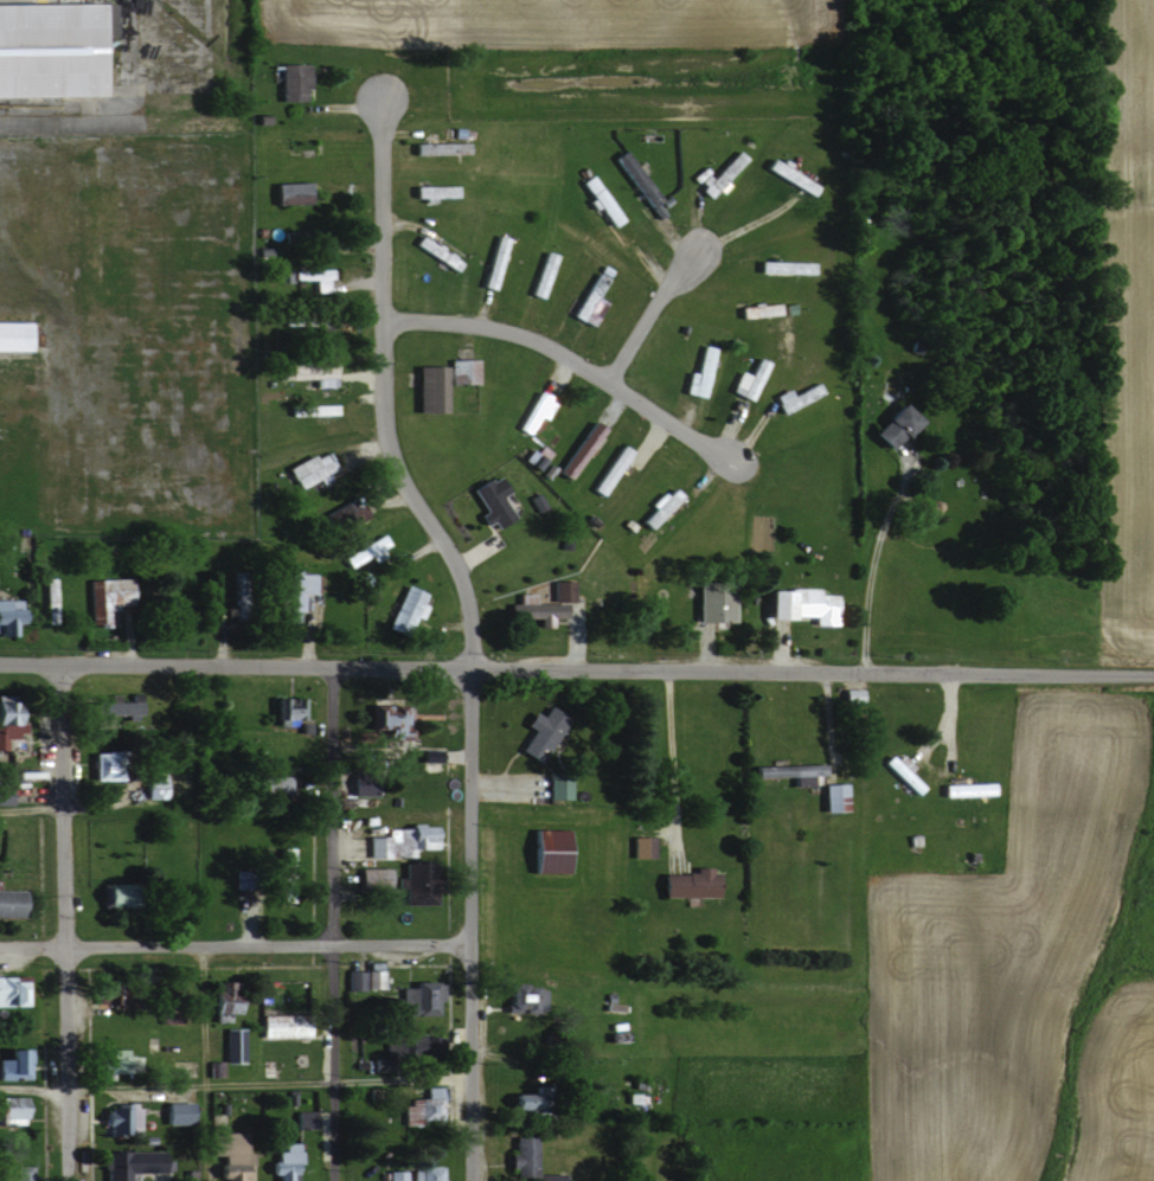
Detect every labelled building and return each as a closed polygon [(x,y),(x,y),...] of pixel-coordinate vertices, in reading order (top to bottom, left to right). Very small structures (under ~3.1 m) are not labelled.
[(100,95),(100,36),(110,36),(109,2),(0,3),(0,96),(100,95)] [(277,63),(277,100),(302,101),(303,63),(277,63)] [(432,142),(409,143),(409,155),(466,153),(465,141),(448,142),(448,134),(432,134),(432,142)] [(609,157),(648,209),(660,199),(621,147),(609,157)] [(708,176),(699,167),(689,177),(699,185),(695,189),(706,200),(744,159),(733,149),(708,176)] [(770,160),(766,158),(761,167),(800,190),(805,181),(770,160)] [(270,182),(270,204),(307,203),(306,181),(270,182)] [(433,202),(433,197),(453,196),(453,184),(409,186),(409,198),(418,197),(418,203),(433,202)] [(812,273),(812,262),(754,261),(754,272),(812,273)] [(312,291),(328,291),(327,268),(284,269),(285,279),(311,279),(312,291)] [(589,327),(604,301),(596,296),(606,278),(592,271),(567,315),(589,327)] [(736,317),(779,313),(778,302),(735,306),(736,317)] [(0,321),(0,350),(29,350),(29,321),(0,321)] [(680,393),(702,398),(713,347),(698,344),(692,372),(684,370),(680,393)] [(767,362),(754,356),(746,374),(735,370),(726,391),(750,402),(767,362)] [(445,383),(474,383),(474,358),(445,358),(445,383)] [(440,365),(412,366),(413,412),(441,412),(440,365)] [(788,394),(785,388),(770,395),(778,413),(822,393),(816,380),(788,394)] [(551,401),(534,391),(514,427),(527,434),(537,416),(542,418),(551,401)] [(883,450),(913,418),(895,401),(865,433),(883,450)] [(566,479),(602,428),(590,419),(554,470),(566,479)] [(588,488),(600,497),(629,452),(617,444),(588,488)] [(318,487),(335,478),(324,455),(314,460),(310,453),(282,467),(294,489),(314,479),(318,487)] [(480,524),(488,519),(492,526),(509,516),(496,495),(503,491),(492,473),(467,489),(481,511),(474,515),(480,524)] [(637,520),(648,532),(682,499),(668,484),(647,504),(650,508),(637,520)] [(339,514),(345,526),(364,515),(357,503),(339,514)] [(385,548),(380,536),(340,553),(345,565),(385,548)] [(313,572),(283,571),(282,597),(278,597),(278,621),(298,621),(299,594),(312,594),(313,572)] [(88,623),(107,623),(107,612),(112,612),(112,591),(125,590),(125,578),(86,579),(88,623)] [(549,602),(570,601),(570,580),(549,581),(549,602)] [(411,616),(419,620),(425,606),(418,603),(423,593),(402,584),(383,627),(402,636),(411,616)] [(692,622),(727,621),(726,584),(692,585),(692,622)] [(832,624),(832,594),(814,594),(814,589),(762,588),(761,617),(810,617),(810,624),(832,624)] [(532,593),(516,594),(516,603),(507,603),(507,618),(535,617),(535,626),(547,626),(547,617),(561,617),(560,603),(532,603),(532,593)] [(0,599),(0,635),(11,636),(11,622),(18,623),(18,600),(0,599)] [(858,701),(857,689),(840,689),(840,702),(858,701)] [(137,715),(136,700),(115,701),(114,694),(105,694),(105,701),(88,701),(89,715),(113,714),(113,716),(137,715)] [(302,698),(272,698),(272,723),(302,723),(302,698)] [(2,749),(2,738),(12,738),(12,731),(23,731),(23,722),(15,722),(15,702),(0,702),(0,749),(2,749)] [(367,727),(381,728),(380,739),(401,739),(401,706),(387,705),(386,711),(367,710),(367,727)] [(528,729),(516,750),(536,763),(564,717),(545,706),(538,716),(528,711),(520,724),(528,729)] [(111,727),(111,717),(91,717),(92,728),(111,727)] [(920,788),(905,772),(909,767),(893,750),(880,763),(911,796),(920,788)] [(88,751),(88,780),(112,780),(113,752),(88,751)] [(818,763),(750,765),(750,777),(818,775),(818,763)] [(544,799),(566,798),(565,774),(543,775),(544,799)] [(268,775),(267,782),(277,783),(276,790),(288,791),(289,777),(268,775)] [(143,798),(166,798),(166,776),(142,777),(143,798)] [(349,796),(367,795),(366,783),(348,783),(349,796)] [(843,783),(819,783),(820,811),(844,811),(843,783)] [(364,836),(365,858),(412,857),(412,848),(433,848),(433,826),(384,827),(384,836),(364,836)] [(566,873),(567,829),(527,828),(526,872),(566,873)] [(650,836),(629,836),(629,857),(649,857),(650,836)] [(274,901),(291,901),(291,848),(274,847),(274,901)] [(388,867),(366,868),(366,889),(388,888),(388,867)] [(401,883),(401,905),(430,904),(429,868),(411,869),(412,882),(401,883)] [(657,874),(657,897),(714,897),(714,869),(689,869),(689,874),(657,874)] [(97,906),(119,905),(119,886),(97,887),(97,906)] [(18,888),(0,888),(0,913),(18,914),(18,888)] [(24,1004),(24,974),(13,974),(13,975),(0,975),(0,1004),(24,1004)] [(238,980),(217,979),(217,992),(209,991),(208,1020),(225,1020),(225,1012),(237,1012),(238,980)] [(430,1014),(430,999),(439,999),(439,980),(409,980),(409,986),(397,985),(397,1014),(430,1014)] [(119,1004),(120,983),(102,982),(102,990),(89,990),(89,1003),(119,1004)] [(503,1006),(516,1006),(516,1009),(539,1010),(540,984),(504,983),(503,1006)] [(155,1008),(156,1022),(176,1021),(175,1007),(155,1008)] [(307,1036),(306,1013),(257,1014),(257,1037),(307,1036)] [(228,1061),(240,1061),(240,1026),(229,1026),(228,1061)] [(419,1040),(405,1043),(410,1061),(423,1057),(419,1040)] [(0,1047),(1,1057),(0,1057),(0,1078),(26,1077),(25,1047),(0,1047)] [(88,1078),(128,1078),(127,1058),(88,1059),(88,1078)] [(219,1076),(219,1060),(206,1060),(206,1076),(219,1076)] [(399,1104),(400,1124),(442,1122),(440,1085),(422,1086),(422,1096),(412,1097),(413,1103),(399,1104)] [(504,1108),(534,1109),(535,1093),(505,1092),(504,1108)] [(23,1122),(22,1094),(0,1094),(0,1122),(23,1122)] [(108,1131),(133,1132),(134,1103),(109,1103),(108,1131)] [(311,1127),(310,1110),(292,1110),(292,1127),(311,1127)] [(206,1131),(206,1153),(213,1153),(213,1177),(223,1176),(223,1180),(248,1180),(247,1151),(242,1151),(242,1131),(206,1131)] [(558,1172),(531,1173),(530,1134),(509,1135),(510,1180),(520,1180),(558,1180),(558,1172)] [(271,1150),(272,1160),(264,1160),(265,1172),(276,1172),(276,1180),(294,1180),(293,1142),(279,1142),(279,1149),(271,1150)] [(123,1171),(160,1171),(160,1149),(106,1150),(107,1180),(123,1180),(123,1171)] [(1,1164),(1,1180),(19,1180),(18,1163),(1,1164)] [(441,1166),(409,1166),(409,1180),(441,1180),(441,1166)] [(403,1169),(385,1169),(385,1180),(403,1180),(403,1169)]
